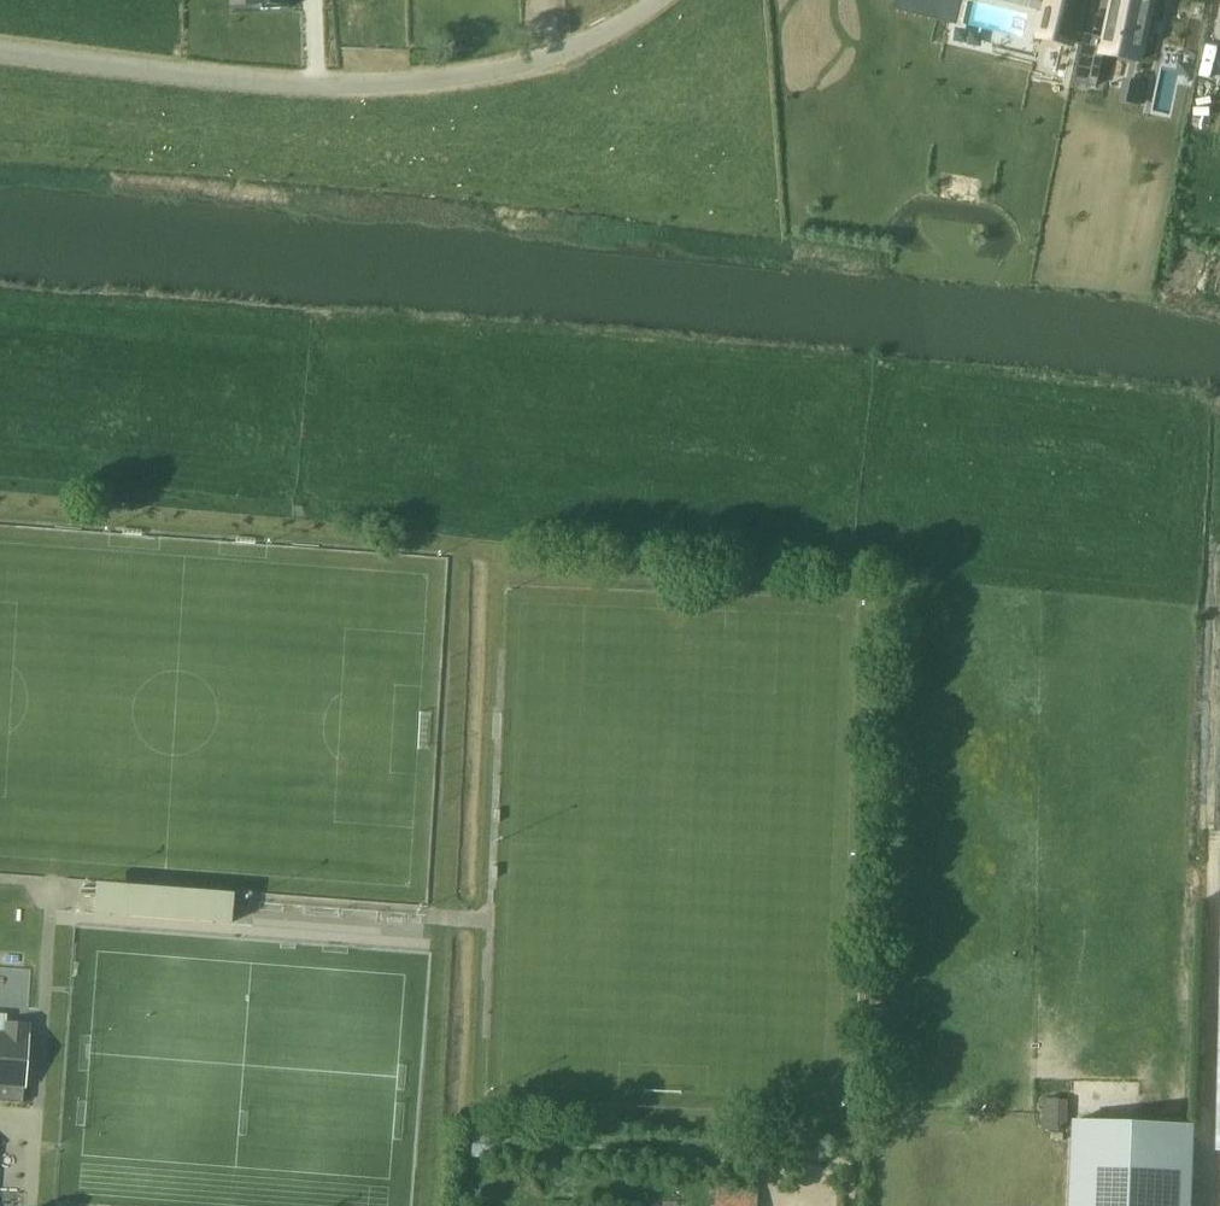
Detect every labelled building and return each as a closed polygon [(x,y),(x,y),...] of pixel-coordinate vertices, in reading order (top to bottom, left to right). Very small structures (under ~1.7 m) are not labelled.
[(247,5),(261,5),(261,10),(289,9),(289,0),(247,0),(247,5)] [(1097,0),(1064,0),(1063,29),(1096,31),(1097,0)] [(1151,41),(1156,14),(1152,13),(1154,0),(1115,0),(1104,54),(1141,62),(1146,40),(1151,41)] [(1143,85),(1127,81),(1123,101),(1139,105),(1143,85)] [(23,1103),(24,1088),(25,1088),(29,1025),(6,1023),(5,1033),(0,1033),(0,1102),(23,1103)] [(1068,1127),(1068,1097),(1040,1097),(1040,1127),(1068,1127)] [(1196,1127),(1075,1121),(1072,1205),(1193,1205),(1196,1127)] [(757,1188),(718,1187),(718,1205),(757,1205),(757,1188)]
